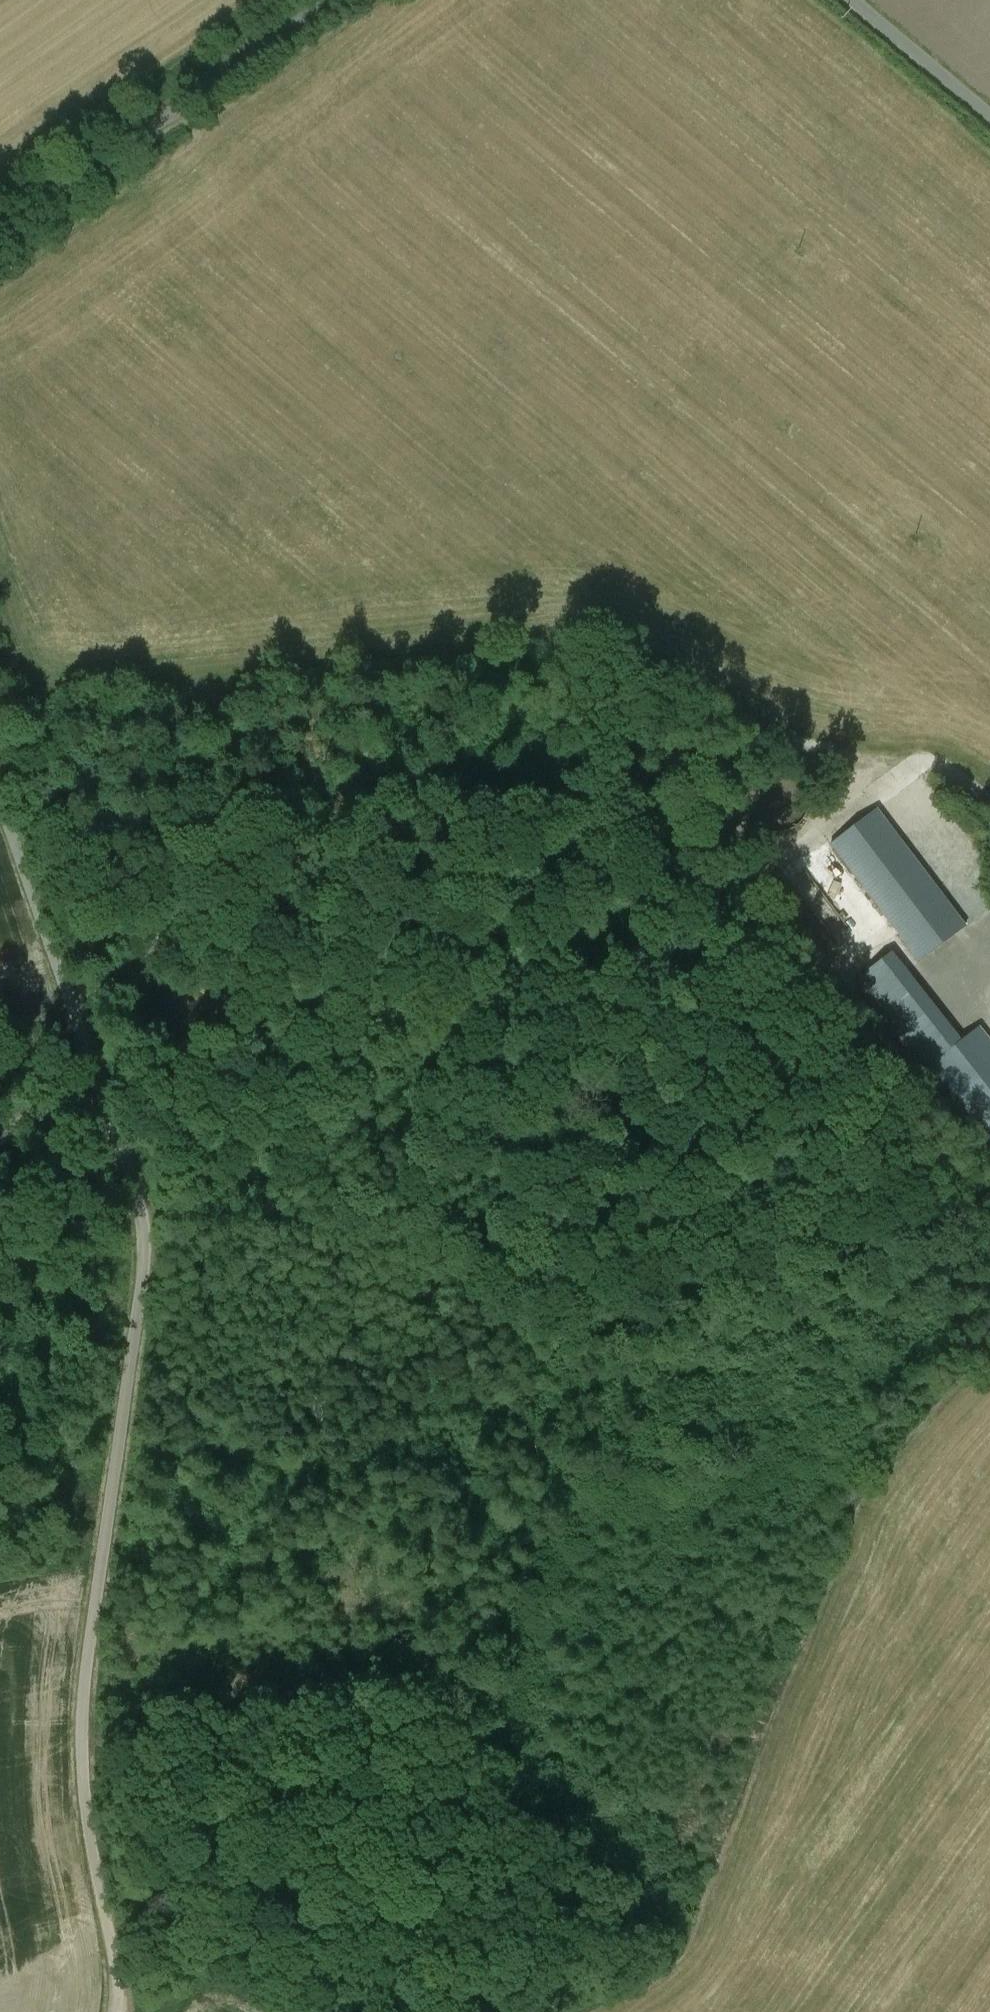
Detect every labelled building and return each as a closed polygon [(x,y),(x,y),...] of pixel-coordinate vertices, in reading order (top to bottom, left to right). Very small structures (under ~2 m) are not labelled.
[(924,773),(909,781),(932,818),(946,809),(924,773)] [(973,911),(883,798),(836,835),(926,949),(973,911)] [(987,1022),(967,1038),(901,949),(862,978),(921,1058),(946,1040),(979,1085),(971,1091),(989,1116),(989,1026),(987,1022)]
